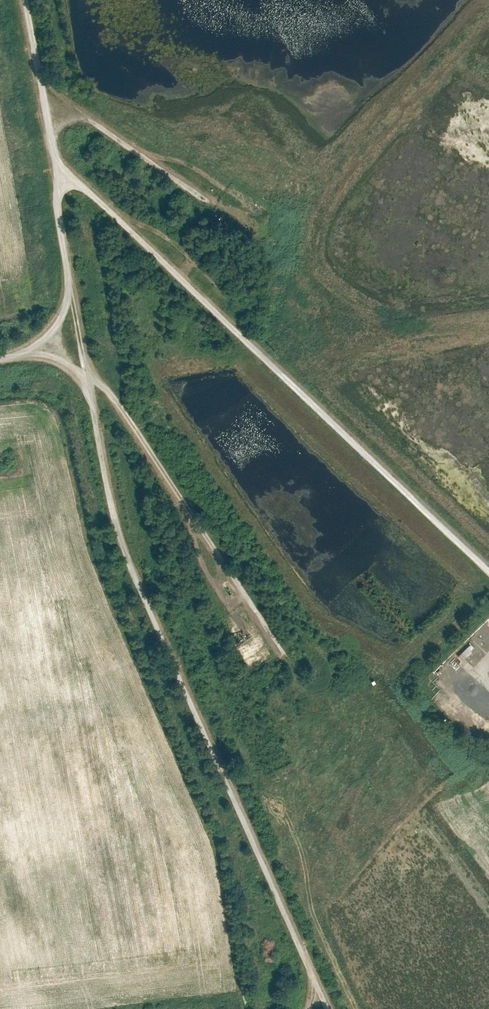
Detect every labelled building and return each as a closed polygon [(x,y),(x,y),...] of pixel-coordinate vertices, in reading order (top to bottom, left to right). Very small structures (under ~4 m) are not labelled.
[(459,659),(473,647),(469,641),(454,654),(459,659)] [(482,717),(488,710),(488,706),(467,684),(458,694),(482,717)]
